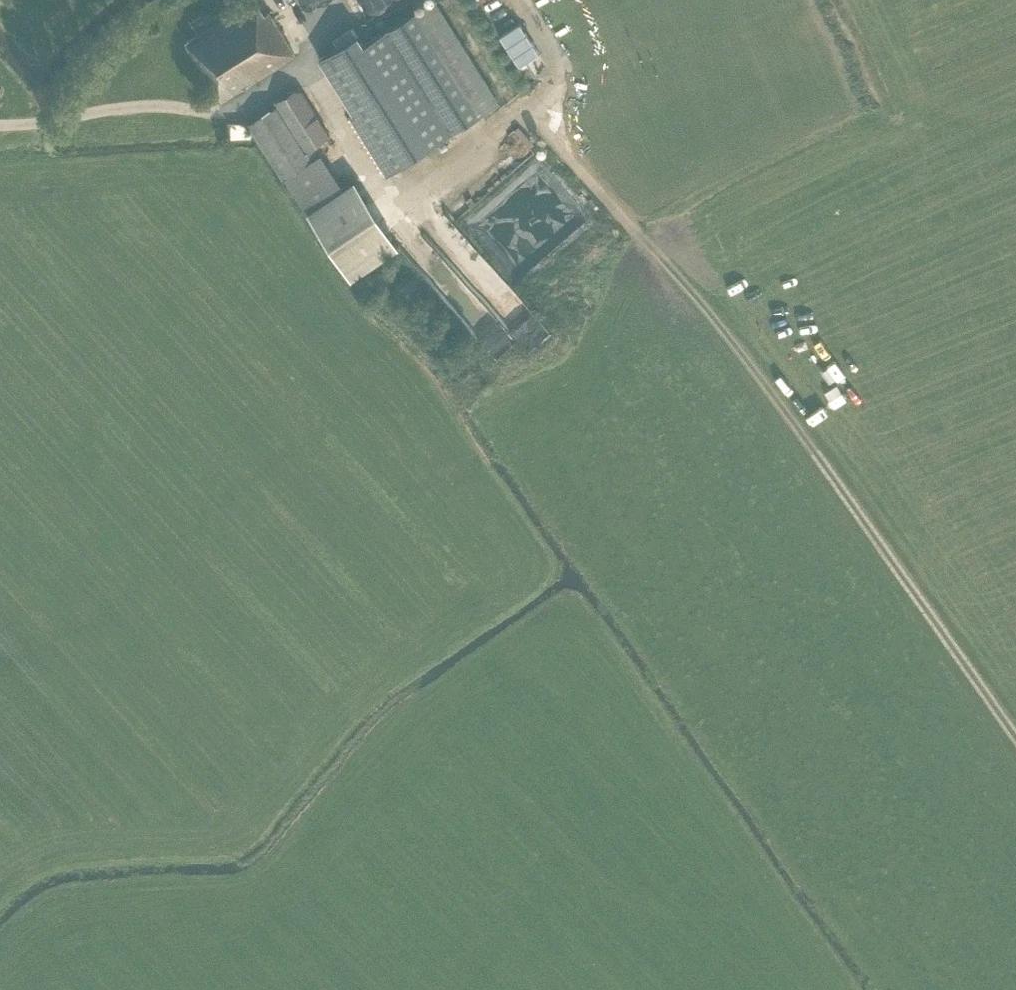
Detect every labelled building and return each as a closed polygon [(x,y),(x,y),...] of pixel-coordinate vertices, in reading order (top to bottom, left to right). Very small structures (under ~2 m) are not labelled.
[(256,0),(251,0),(185,41),(222,100),(295,55),(267,9),(263,11),(256,0)] [(352,26),(333,37),(337,45),(319,57),(326,68),(390,170),(479,114),(500,100),(435,0),(433,0),(415,12),(364,44),(352,26)] [(521,65),(539,53),(522,26),(504,38),(521,65)] [(321,152),(318,154),(313,145),(330,135),(300,86),(275,101),(277,105),(249,123),(284,176),(306,209),(307,208),(351,276),(397,244),(354,178),(343,185),(321,152)] [(424,229),(413,238),(424,250),(434,242),(424,229)] [(455,305),(499,356),(521,337),(530,347),(553,327),(509,278),(486,298),(476,287),(455,305)]
